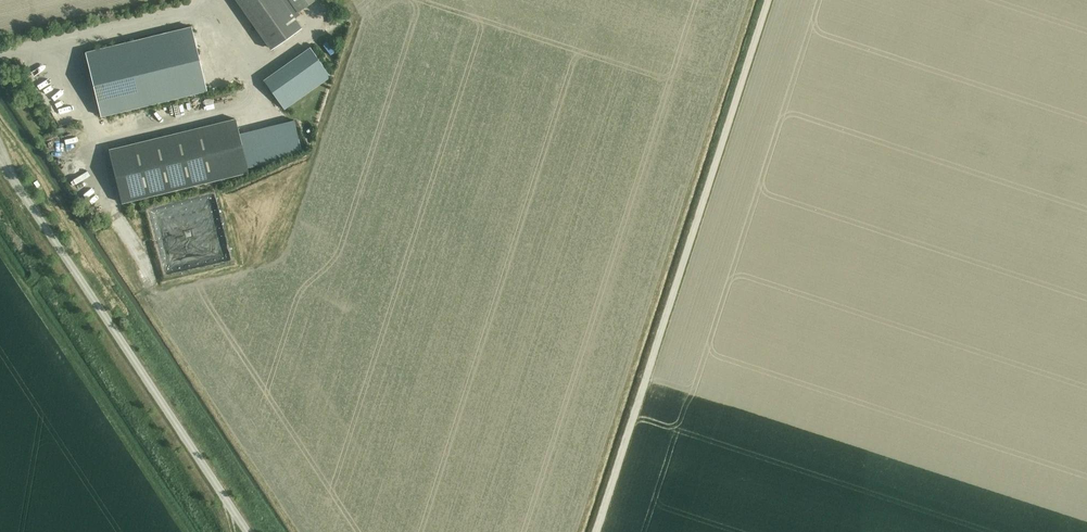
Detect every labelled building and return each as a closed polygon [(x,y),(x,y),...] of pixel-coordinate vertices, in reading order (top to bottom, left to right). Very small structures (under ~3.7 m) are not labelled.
[(314,0),(235,0),(270,50),(302,28),(295,18),(299,15),(297,12),(314,0)] [(100,116),(207,90),(191,26),(85,52),(100,116)] [(330,76),(310,48),(264,80),(284,109),(330,76)] [(248,172),(236,119),(109,149),(121,203),(248,172)] [(213,194),(149,210),(166,274),(231,260),(213,194)]
